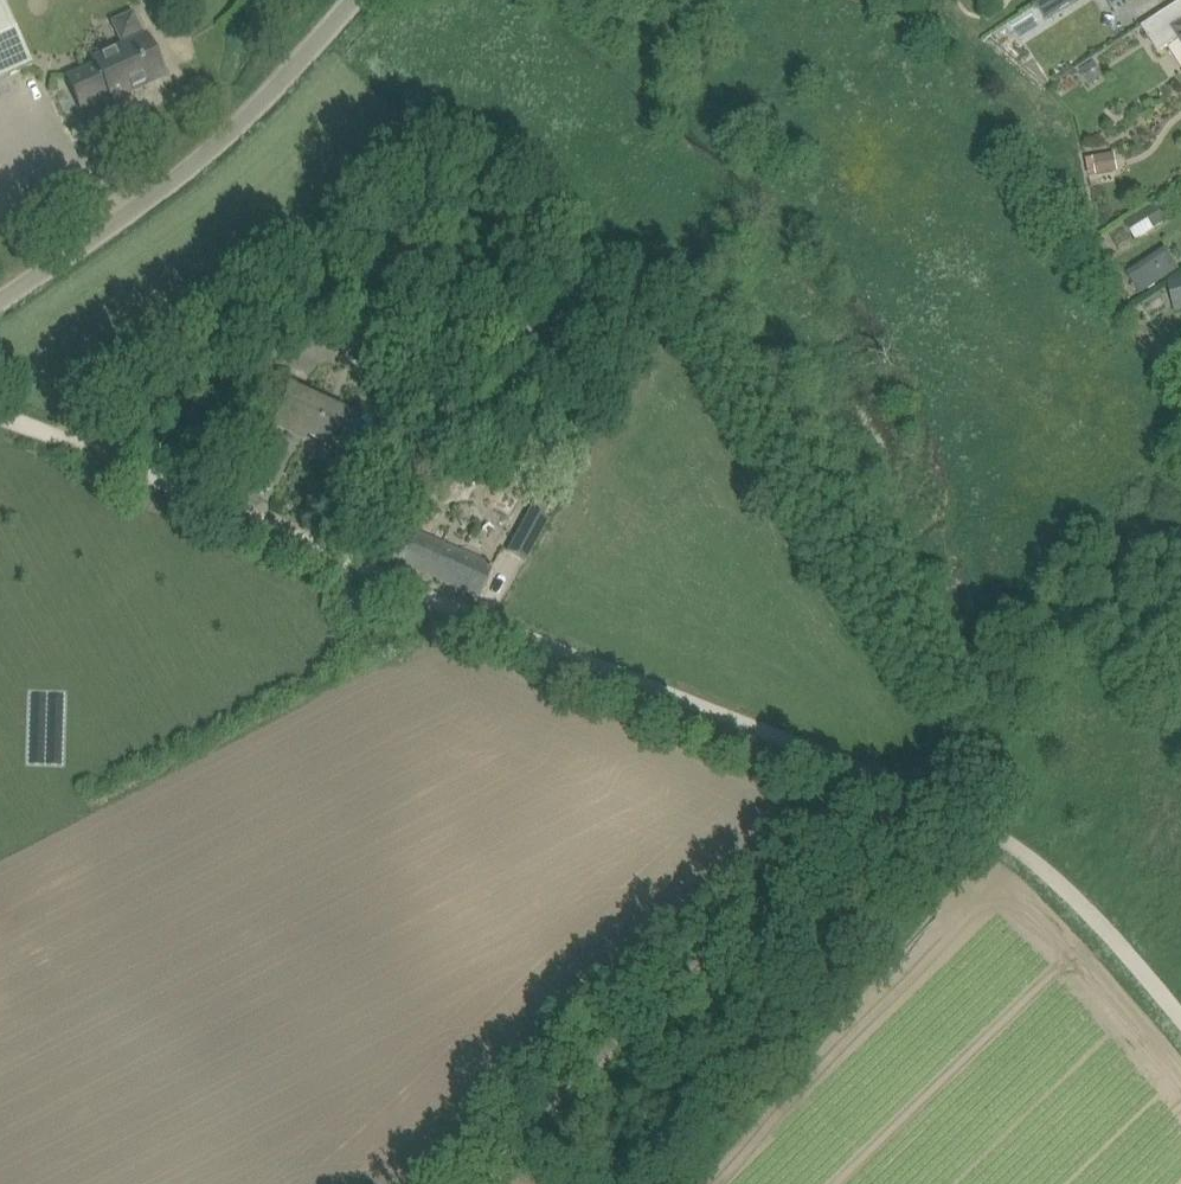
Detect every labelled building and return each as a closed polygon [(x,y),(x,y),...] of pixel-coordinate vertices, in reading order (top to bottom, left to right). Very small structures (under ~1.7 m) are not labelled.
[(26,69),(33,66),(23,44),(3,0),(0,0),(0,80),(26,69)] [(1037,5),(1047,20),(1078,0),(1045,0),(1037,5)] [(1143,27),(1159,52),(1180,39),(1180,41),(1180,2),(1143,27)] [(112,101),(136,91),(135,87),(143,83),(145,87),(166,77),(147,35),(142,38),(140,33),(141,33),(133,14),(114,22),(123,41),(124,41),(126,45),(94,59),(96,65),(67,78),(81,109),(110,96),(112,101)] [(1094,62),(1081,70),(1090,84),(1103,76),(1094,62)] [(1094,157),(1094,158),(1097,175),(1097,176),(1115,173),(1112,155),(1094,157)] [(1156,204),(1127,222),(1138,239),(1166,221),(1156,204)] [(1180,266),(1168,246),(1128,272),(1141,293),(1180,266)] [(1168,282),(1175,312),(1180,311),(1180,278),(1168,282)] [(320,309),(302,311),(303,324),(322,321),(320,309)] [(296,429),(333,445),(347,413),(291,388),(275,425),(294,434),(296,429)] [(526,561),(548,520),(543,518),(552,503),(539,496),(531,511),(509,552),(526,561)] [(384,554),(481,597),(494,566),(398,523),(384,554)]
